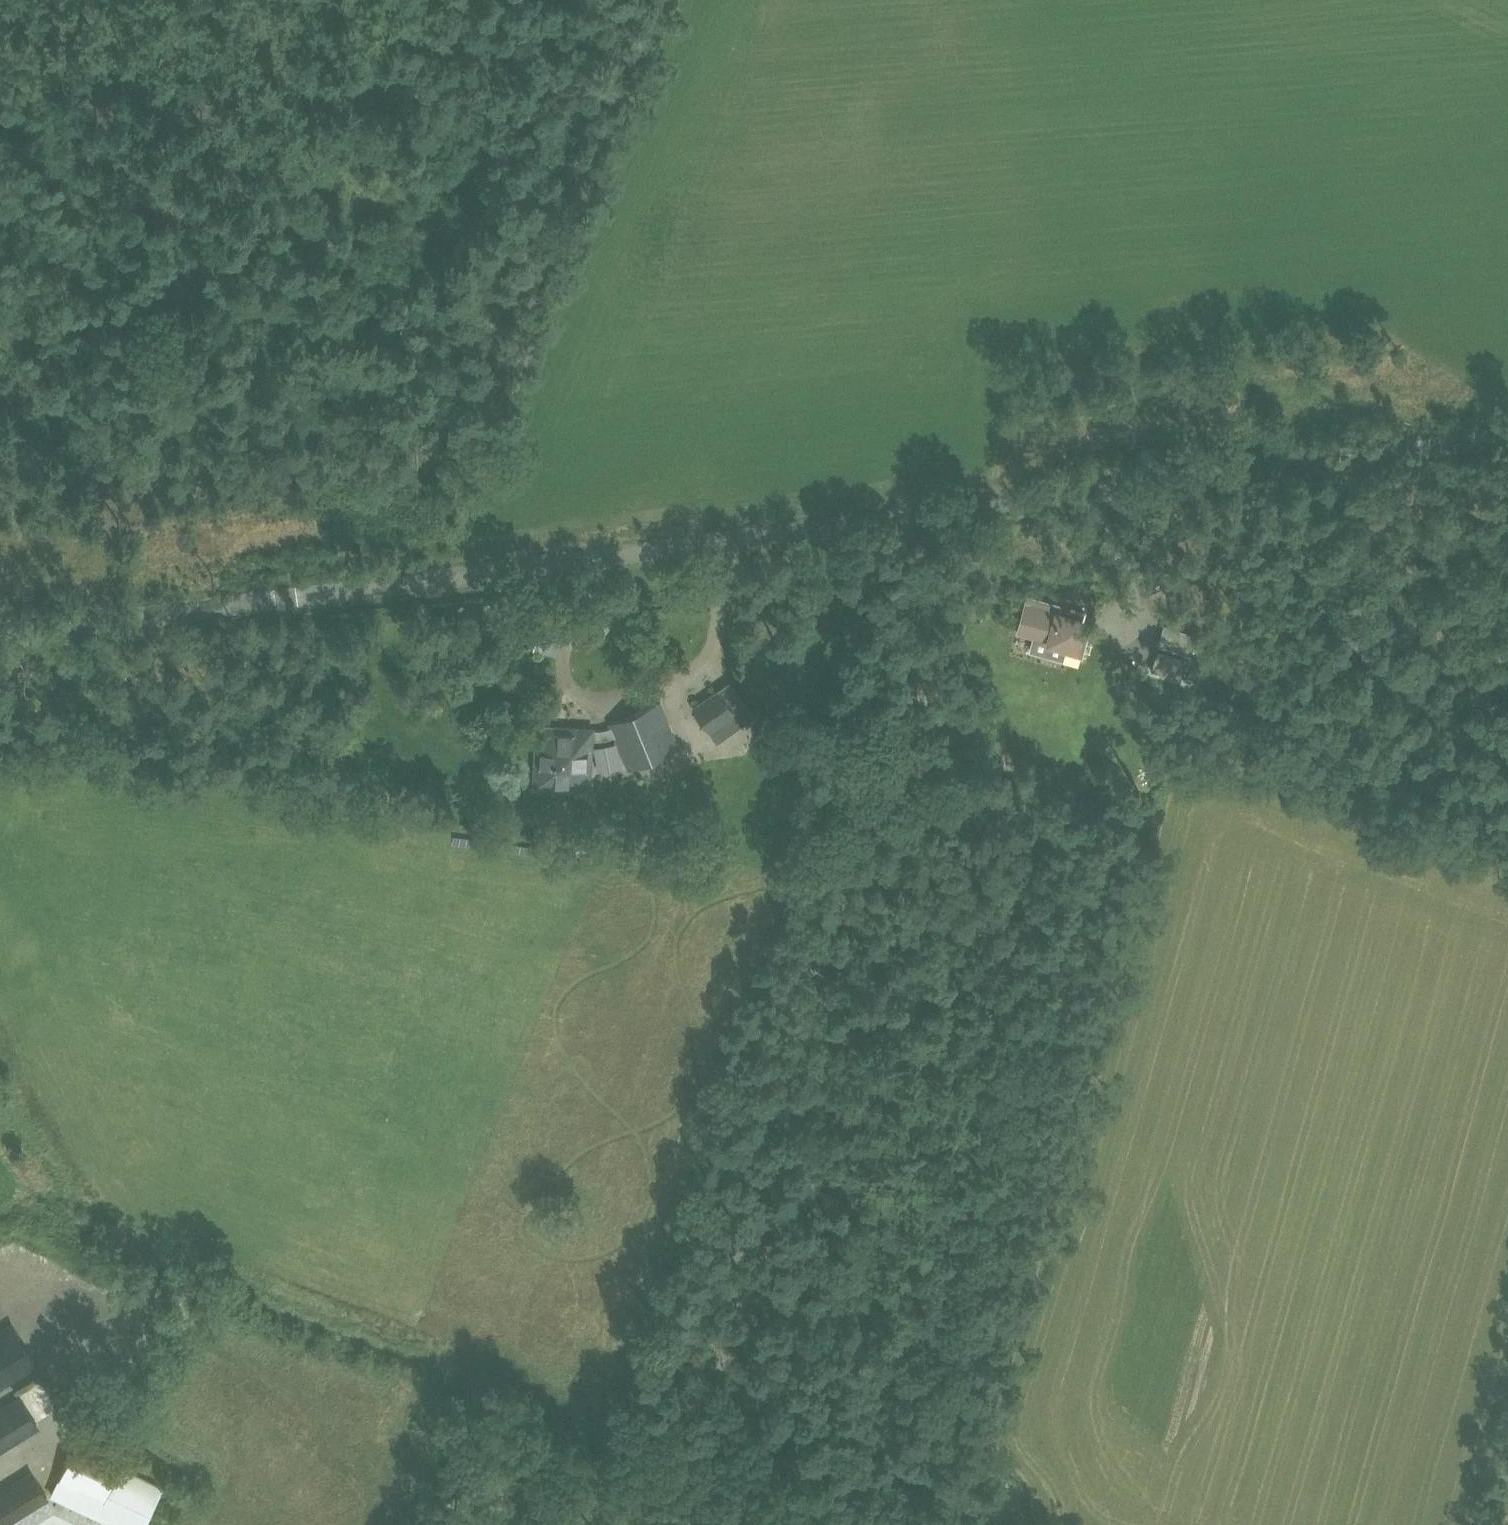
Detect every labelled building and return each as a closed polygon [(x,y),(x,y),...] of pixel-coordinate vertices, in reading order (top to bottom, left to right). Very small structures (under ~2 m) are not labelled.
[(1023,595),(1014,629),(1066,643),(1065,650),(1082,654),(1090,622),(1081,619),(1084,611),(1064,606),(1063,609),(1056,607),(1057,604),(1023,595)] [(1164,624),(1158,644),(1186,653),(1192,632),(1164,624)] [(718,687),(692,706),(710,732),(737,713),(718,687)] [(612,722),(617,734),(631,767),(675,749),(657,704),(612,722)] [(535,786),(574,789),(574,779),(589,780),(592,728),(566,727),(566,732),(557,732),(557,729),(538,728),(535,786)] [(37,1363),(12,1323),(0,1331),(0,1386),(37,1363)] [(0,1408),(0,1451),(39,1425),(20,1395),(0,1408)] [(119,1465),(77,1445),(53,1495),(115,1524),(142,1524),(159,1489),(117,1469),(119,1465)] [(0,1493),(0,1524),(6,1524),(51,1498),(34,1472),(0,1493)]
